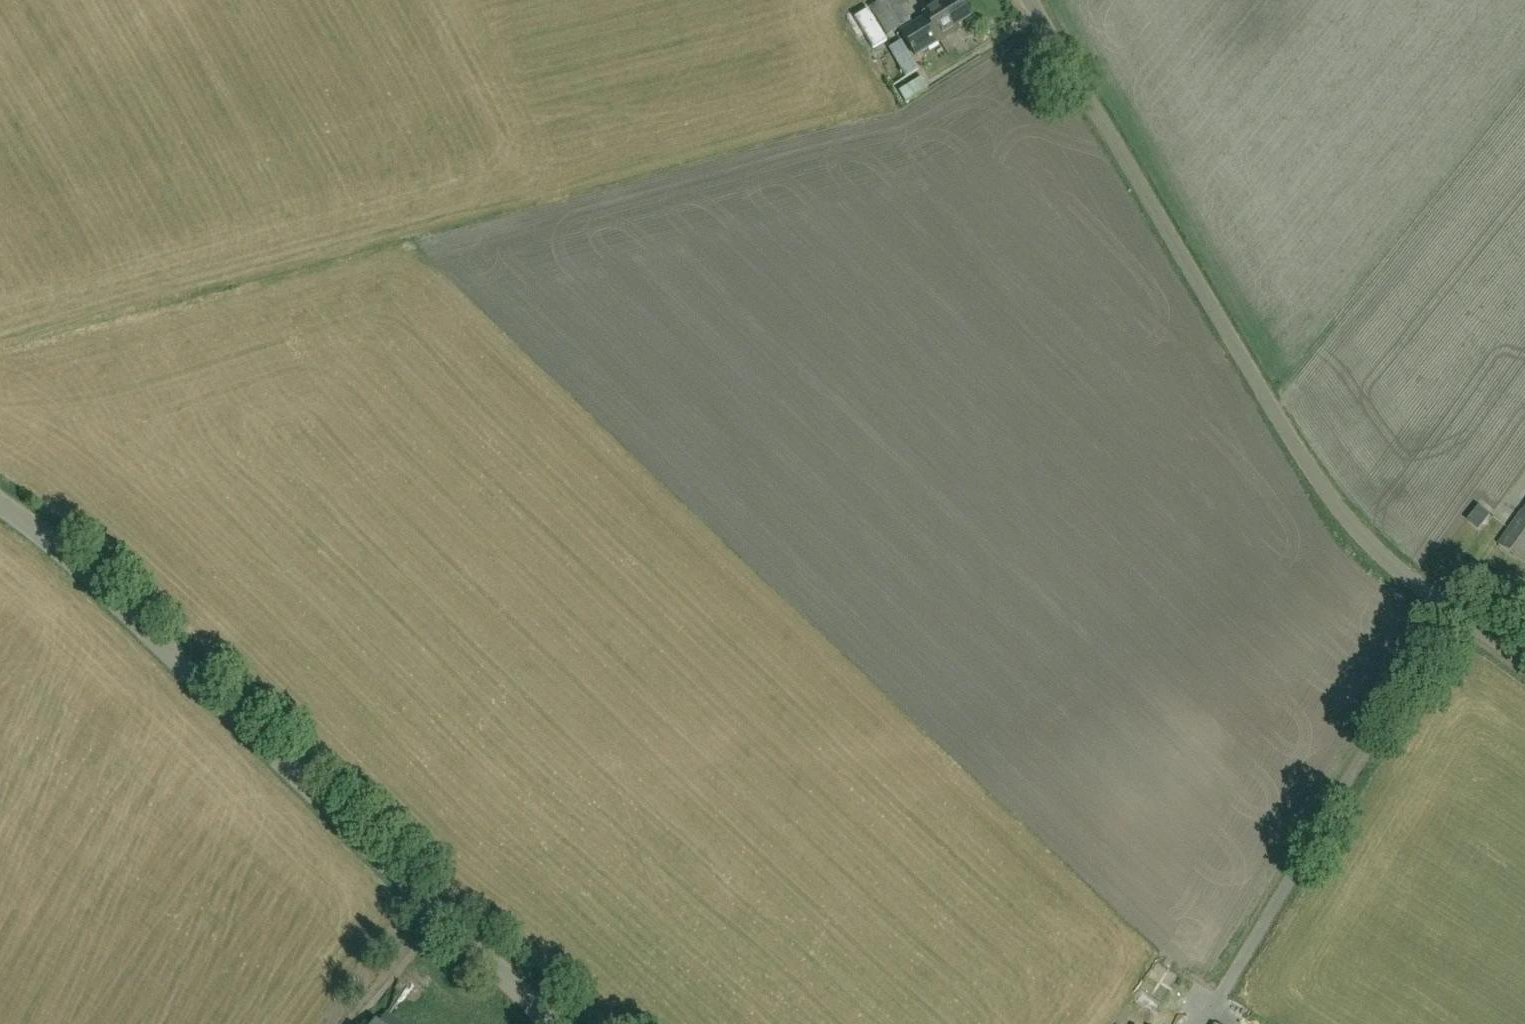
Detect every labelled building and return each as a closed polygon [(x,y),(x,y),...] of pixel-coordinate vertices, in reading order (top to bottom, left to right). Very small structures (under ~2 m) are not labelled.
[(868,8),(885,36),(909,21),(902,8),(909,4),(906,0),(881,0),(868,8)] [(956,0),(955,0),(923,19),(924,20),(900,34),(914,58),(953,35),(950,30),(968,20),(956,0)] [(887,41),(868,10),(854,19),(873,50),(887,41)] [(906,103),(928,89),(922,78),(899,92),(906,103)] [(1498,544),(1524,562),(1524,505),(1498,544)] [(1479,531),(1489,519),(1478,510),(1468,522),(1479,531)]
